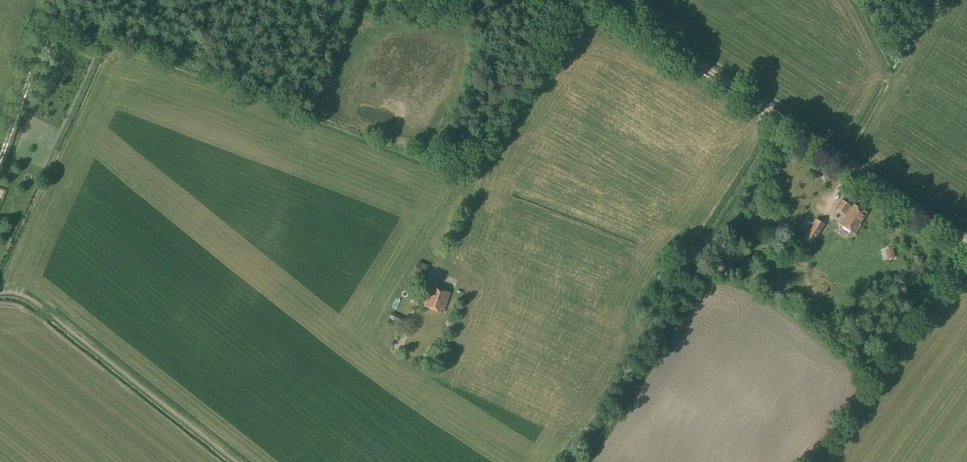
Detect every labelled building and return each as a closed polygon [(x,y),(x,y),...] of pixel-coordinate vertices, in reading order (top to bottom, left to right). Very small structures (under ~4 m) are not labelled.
[(815,177),(819,179),(821,176),(827,179),(829,175),(820,170),(815,177)] [(839,223),(855,233),(860,226),(859,225),(866,213),(853,205),(852,207),(842,200),(836,209),(846,216),(844,215),(839,223)] [(802,240),(810,244),(813,240),(814,241),(824,224),(815,218),(804,234),(805,235),(802,240)] [(719,254),(728,261),(737,248),(728,241),(719,254)] [(413,273),(423,277),(428,266),(418,262),(413,273)] [(424,306),(443,313),(450,293),(432,286),(424,306)] [(388,324),(399,328),(403,317),(392,313),(388,324)]
